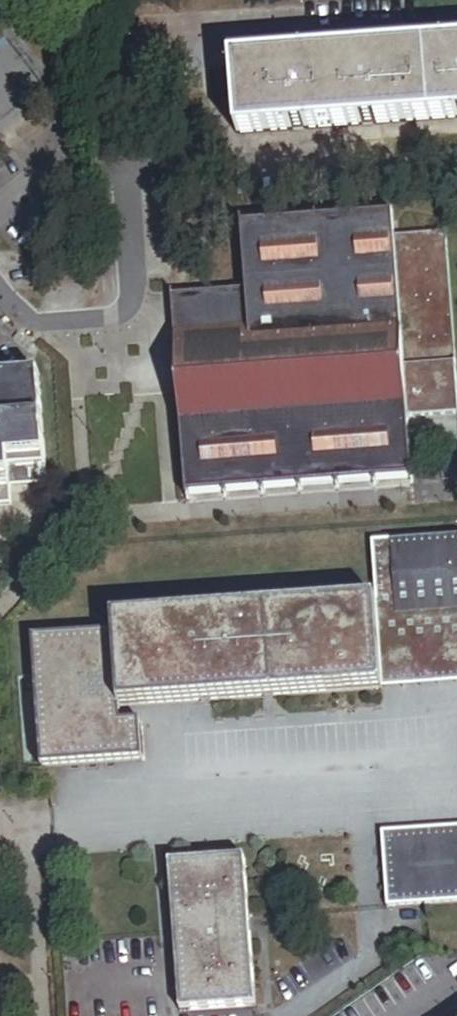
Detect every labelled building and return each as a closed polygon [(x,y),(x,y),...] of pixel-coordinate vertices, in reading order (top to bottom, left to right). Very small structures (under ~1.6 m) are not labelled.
[(240,136),(456,121),(456,52),(235,68),(240,136)] [(171,301),(185,499),(412,482),(408,423),(456,420),(456,393),(445,238),(394,242),(392,220),(240,231),(245,296),(171,301)] [(12,508),(11,491),(48,488),(39,380),(0,383),(0,509),(12,508)] [(373,548),(377,607),(114,626),(115,637),(35,643),(44,771),(143,764),(140,725),(123,726),(122,711),(384,692),(379,621),(456,615),(456,542),(373,548)] [(379,621),(384,692),(456,687),(456,615),(379,621)] [(383,836),(388,911),(456,906),(456,831),(383,836)] [(171,867),(181,1013),(255,1008),(245,862),(171,867)]
